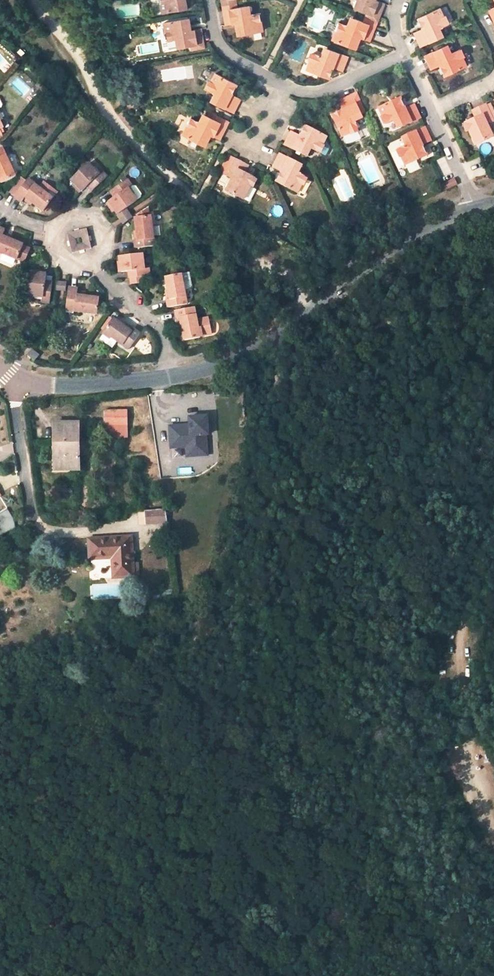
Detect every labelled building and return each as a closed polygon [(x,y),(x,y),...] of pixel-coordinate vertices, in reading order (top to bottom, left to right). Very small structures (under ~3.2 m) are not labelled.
[(185,9),(183,0),(161,0),(163,13),(185,9)] [(361,0),(358,9),(367,13),(379,18),(384,6),(385,4),(376,0),(375,0),(361,0)] [(263,31),(260,14),(252,15),(248,16),(246,6),(238,8),(223,10),(225,23),(225,25),(236,23),(238,35),(263,31)] [(448,24),(440,8),(418,18),(430,43),(441,38),(437,29),(440,28),(448,24)] [(377,22),(379,18),(367,13),(366,17),(377,22)] [(363,22),(376,27),(377,22),(366,17),(363,22)] [(348,26),(340,23),(333,39),(354,47),(358,36),(361,37),(370,41),(376,27),(363,22),(354,18),(351,27),(348,26)] [(188,31),(187,19),(165,23),(167,41),(176,39),(179,39),(180,48),(191,46),(204,44),(202,31),(202,29),(192,30),(188,31)] [(445,46),(434,51),(445,76),(467,66),(460,50),(452,53),(449,55),(445,46)] [(307,69),(329,78),(334,67),(343,71),(344,69),(349,57),(327,49),(323,57),(320,56),(313,53),(307,69)] [(231,95),(237,85),(215,73),(207,89),(215,93),(218,94),(214,102),(234,113),(239,102),(241,100),(231,95)] [(342,138),(358,131),(354,122),(353,120),(361,116),(351,96),(342,100),(339,102),(343,110),(332,115),(342,138)] [(406,109),(401,98),(378,109),(386,125),(393,121),(396,120),(400,128),(421,118),(415,105),(406,109)] [(493,137),(488,124),(493,121),(493,120),(487,104),(475,110),(473,111),(476,118),(465,123),(475,145),(493,137)] [(227,126),(229,121),(218,115),(215,120),(227,126)] [(211,135),(220,140),(221,137),(227,126),(215,120),(206,116),(202,124),(198,123),(191,119),(184,134),(204,144),(209,134),(211,135)] [(322,146),(327,137),(305,126),(300,137),(291,132),(289,135),(284,145),(305,156),(309,147),(312,149),(319,152),(322,146)] [(431,141),(425,127),(405,137),(408,145),(405,147),(398,150),(405,166),(427,156),(422,145),(431,141)] [(393,151),(403,146),(400,139),(390,143),(393,151)] [(319,152),(330,158),(333,151),(322,146),(319,152)] [(17,177),(3,149),(0,151),(0,179),(2,184),(17,177)] [(298,194),(306,178),(296,173),(300,165),(280,154),(275,164),(273,167),(282,172),(277,182),(298,194)] [(244,200),(255,178),(245,174),(248,166),(246,165),(234,159),(226,175),(232,178),(226,191),(244,200)] [(102,171),(99,175),(89,163),(71,180),(82,192),(87,188),(91,193),(108,177),(102,171)] [(15,197),(27,181),(21,177),(9,193),(15,197)] [(455,178),(443,184),(446,190),(458,184),(455,178)] [(25,197),(44,211),(54,198),(53,198),(55,194),(54,191),(47,185),(43,185),(40,188),(28,179),(27,181),(15,197),(21,202),(25,197)] [(118,215),(137,201),(141,198),(142,194),(136,187),(132,186),(127,179),(111,191),(115,198),(109,202),(118,215)] [(138,218),(136,218),(138,240),(135,241),(136,248),(155,246),(151,216),(149,216),(148,206),(138,213),(138,218)] [(124,224),(133,218),(127,210),(119,216),(124,224)] [(24,245),(3,237),(5,230),(0,228),(0,253),(25,263),(31,248),(24,245)] [(91,249),(87,231),(68,236),(72,254),(91,249)] [(143,254),(120,257),(121,273),(129,272),(130,279),(143,278),(150,277),(149,269),(145,270),(143,254)] [(31,272),(28,296),(43,298),(42,303),(50,304),(53,282),(46,282),(47,274),(31,272)] [(182,274),(167,277),(170,300),(167,300),(169,308),(187,305),(182,274)] [(130,279),(130,286),(144,284),(143,278),(130,279)] [(67,284),(58,282),(57,291),(66,292),(67,284)] [(66,310),(97,315),(98,312),(99,301),(100,298),(85,297),(77,296),(77,291),(78,289),(68,288),(66,310)] [(184,341),(200,338),(200,337),(211,335),(208,319),(197,321),(195,308),(176,311),(178,320),(181,319),(184,341)] [(113,319),(104,332),(129,349),(140,334),(133,330),(132,332),(125,328),(113,319)] [(39,356),(33,350),(28,356),(35,361),(39,356)] [(129,411),(107,411),(106,425),(129,426),(129,411)] [(184,426),(168,427),(169,449),(185,448),(185,457),(199,457),(198,447),(205,447),(205,435),(207,435),(206,417),(188,418),(188,426),(189,430),(184,430),(184,426)] [(79,423),(55,423),(55,470),(80,470),(79,423)] [(129,426),(106,425),(106,437),(128,438),(129,426)] [(146,511),(146,525),(168,523),(166,509),(146,511)] [(132,537),(90,540),(91,559),(114,558),(115,578),(134,577),(134,576),(134,572),(139,572),(139,564),(133,564),(132,537)]
